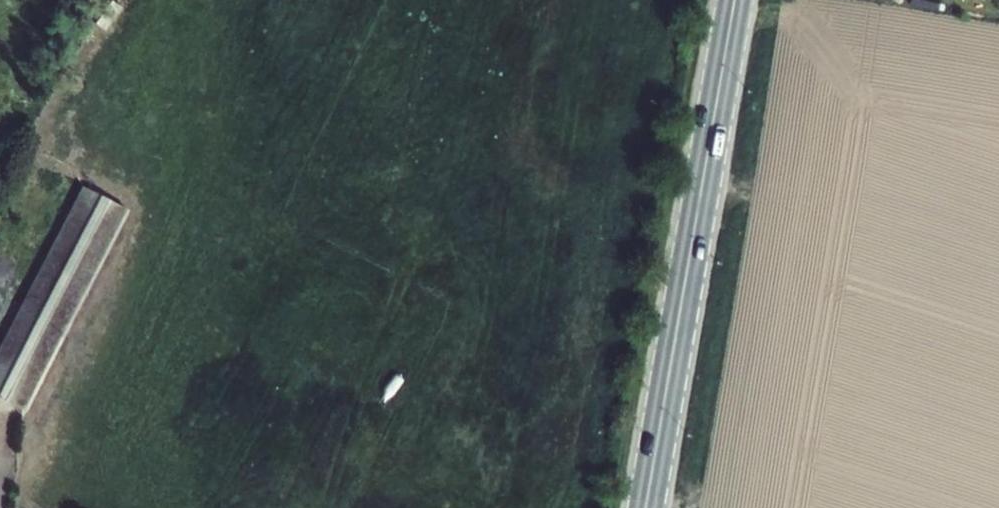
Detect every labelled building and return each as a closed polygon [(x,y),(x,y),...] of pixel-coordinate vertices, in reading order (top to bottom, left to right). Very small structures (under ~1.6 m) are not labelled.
[(26,401),(127,194),(82,173),(0,340),(0,388),(26,401)]
